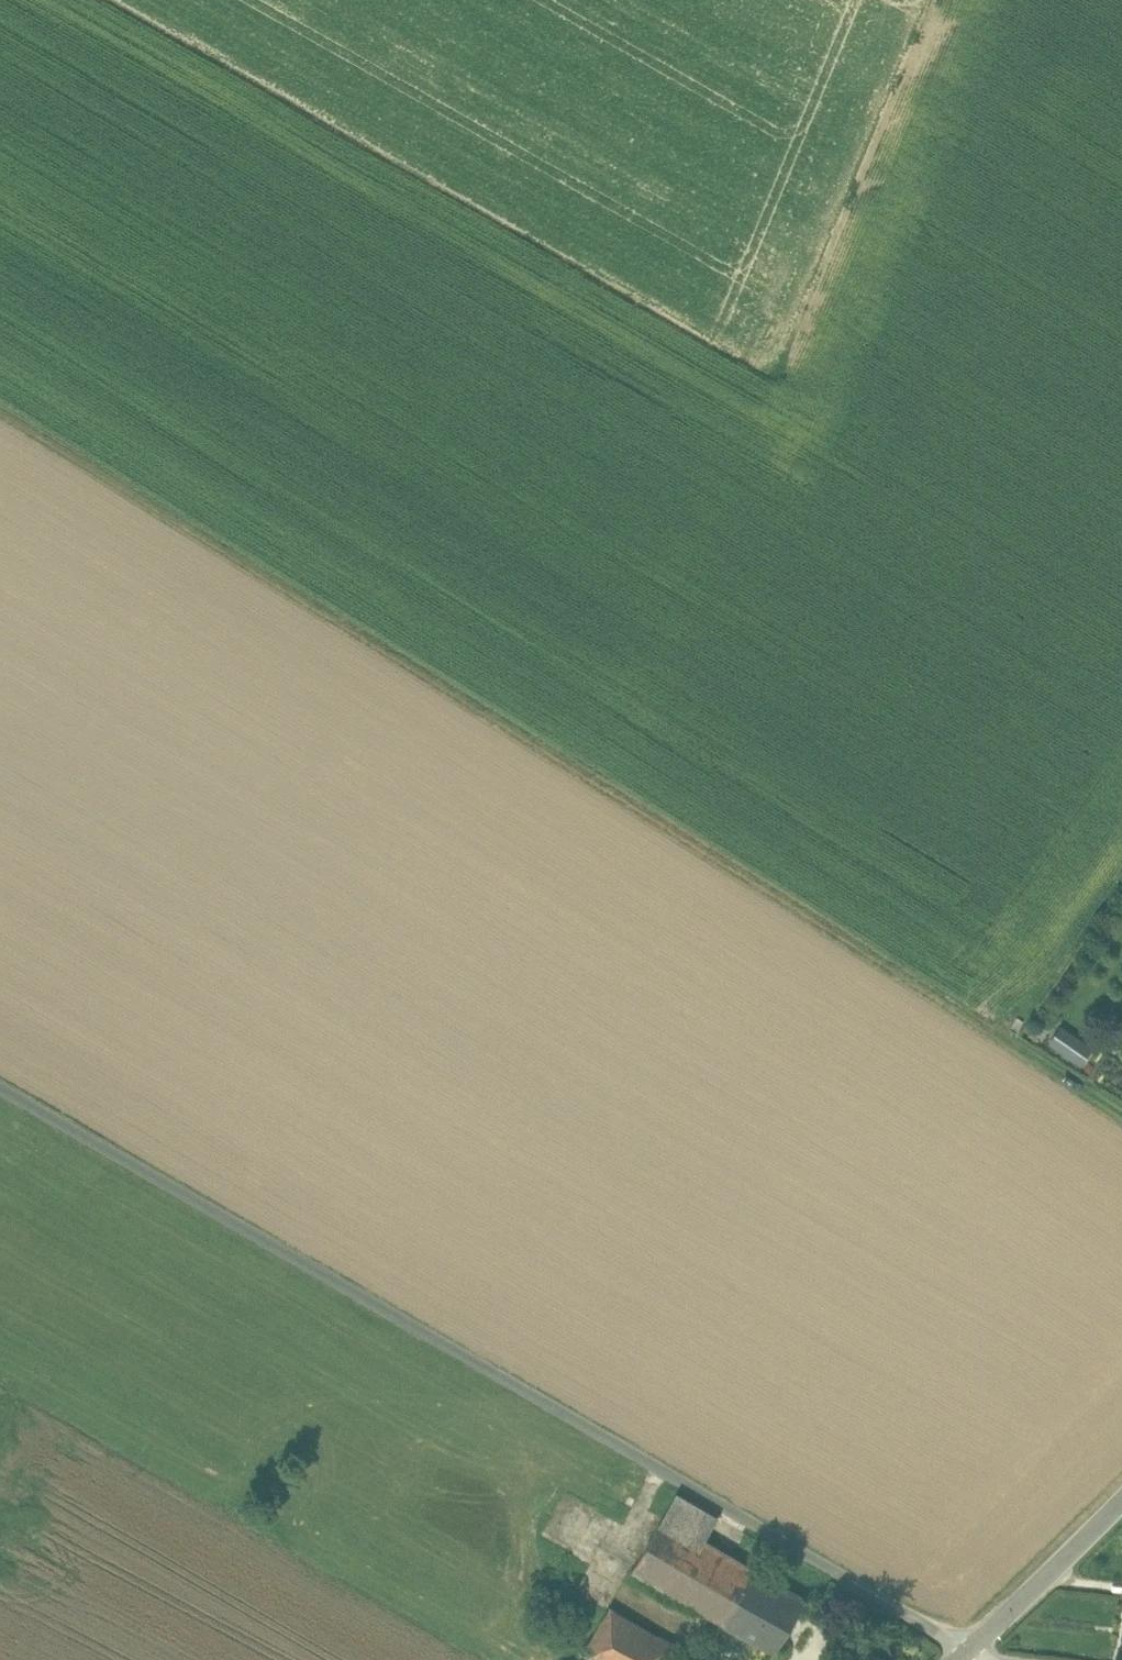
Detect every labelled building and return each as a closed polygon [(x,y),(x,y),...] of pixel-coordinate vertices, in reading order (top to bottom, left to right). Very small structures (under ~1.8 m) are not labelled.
[(1079,1058),(1088,1039),(1055,1023),(1045,1042),(1079,1058)] [(719,1516),(677,1492),(632,1569),(724,1622),(755,1568),(705,1539),(719,1516)] [(806,1598),(755,1568),(724,1622),(775,1652),(806,1598)] [(610,1606),(580,1659),(677,1659),(684,1649),(610,1606)]
